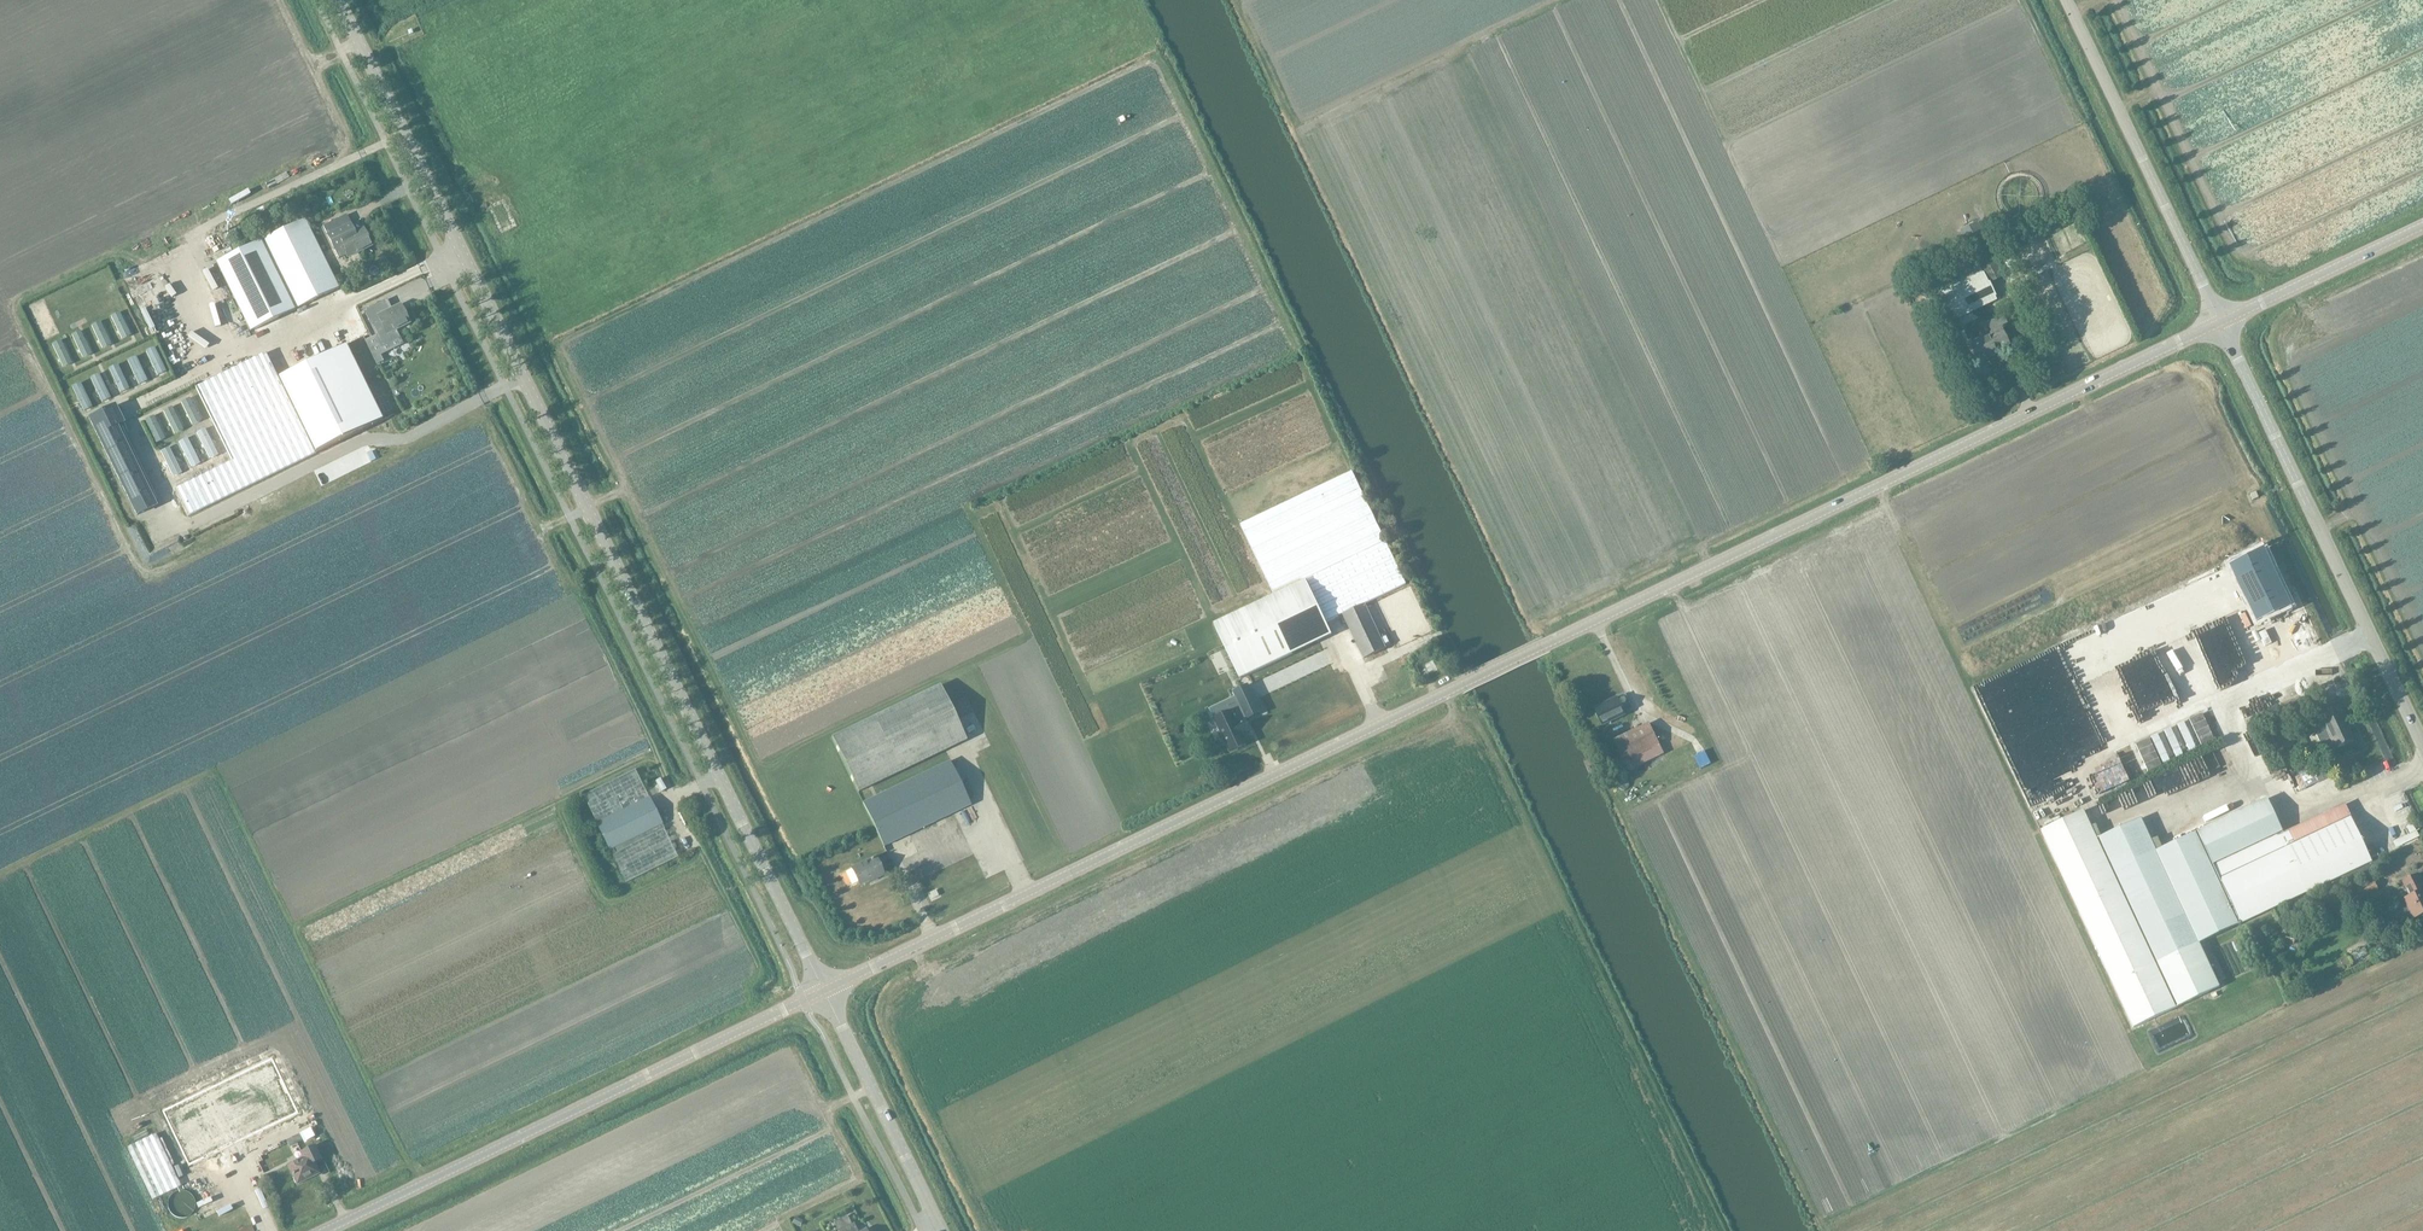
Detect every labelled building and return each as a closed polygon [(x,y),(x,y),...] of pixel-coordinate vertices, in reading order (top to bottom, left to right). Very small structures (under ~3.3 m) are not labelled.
[(375,200),(368,205),(372,211),(379,206),(375,200)] [(305,219),(216,263),(251,333),(340,290),(305,219)] [(335,220),(323,226),(340,260),(348,256),(350,258),(372,247),(362,228),(354,232),(350,223),(339,229),(335,220)] [(1960,230),(1973,258),(1976,257),(1989,283),(2003,276),(1977,222),(1960,230)] [(1976,259),(1930,281),(1949,323),(1996,301),(1976,259)] [(387,300),(364,311),(383,348),(400,339),(395,329),(409,322),(400,305),(391,309),(387,300)] [(119,312),(111,316),(122,340),(131,335),(119,312)] [(2001,328),(2007,325),(2003,316),(1988,323),(1992,332),(1969,343),(1979,363),(1998,355),(1996,351),(2009,345),(2001,328)] [(100,321),(91,326),(102,349),(111,344),(100,321)] [(185,323),(179,326),(189,341),(194,338),(185,323)] [(80,330),(72,335),(82,358),(91,354),(80,330)] [(61,340),(52,344),(63,368),(72,364),(61,340)] [(287,346),(293,358),(299,355),(293,343),(287,346)] [(346,345),(278,378),(315,452),(382,419),(346,345)] [(181,347),(171,348),(174,364),(184,362),(181,347)] [(154,348),(146,352),(157,375),(165,371),(154,348)] [(232,461),(176,488),(189,514),(315,452),(278,378),(266,353),(195,387),(232,461)] [(380,355),(374,358),(377,365),(383,361),(380,355)] [(135,357),(127,361),(139,384),(147,380),(135,357)] [(117,365),(109,369),(120,392),(128,388),(117,365)] [(98,374),(91,378),(102,401),(110,398),(98,374)] [(80,383),(72,387),(83,410),(91,406),(80,383)] [(190,397),(181,402),(192,425),(201,420),(190,397)] [(117,425),(123,422),(115,405),(89,417),(136,514),(156,505),(117,425)] [(172,407),(163,411),(174,434),(183,429),(172,407)] [(153,415),(145,420),(156,442),(165,438),(153,415)] [(209,460),(218,455),(205,429),(196,434),(209,460)] [(191,468),(200,464),(187,438),(179,442),(191,468)] [(173,477),(182,473),(169,447),(160,451),(173,477)] [(1241,524),(1274,596),(1306,581),(1326,622),(1342,614),(1363,658),(1385,648),(1365,604),(1406,584),(1353,471),(1241,524)] [(2265,554),(2227,574),(2256,635),(2295,617),(2265,554)] [(1331,635),(1326,622),(1306,581),(1274,596),(1214,625),(1240,679),(1331,635)] [(940,685),(831,738),(857,792),(966,740),(940,685)] [(1602,725),(1625,714),(1617,698),(1594,708),(1602,725)] [(2217,715),(2203,721),(2216,747),(2229,741),(2217,715)] [(2341,715),(2324,723),(2323,721),(2312,726),(2320,743),(2331,738),(2335,747),(2352,739),(2345,727),(2347,726),(2341,715)] [(1235,722),(1219,730),(1230,752),(1246,744),(1242,736),(1251,732),(1245,719),(1236,723),(1235,722)] [(1628,770),(1663,754),(1648,723),(1614,740),(1628,770)] [(2196,725),(2183,731),(2195,757),(2208,750),(2196,725)] [(2176,734),(2162,741),(2174,766),(2188,760),(2176,734)] [(2155,744),(2142,750),(2154,776),(2167,770),(2155,744)] [(2220,774),(2229,770),(2221,752),(2212,756),(2220,774)] [(2134,754),(2121,760),(2133,786),(2147,780),(2134,754)] [(863,803),(884,847),(971,805),(950,760),(863,803)] [(2209,788),(2216,786),(2208,760),(2200,762),(2209,788)] [(2245,767),(2237,770),(2244,784),(2251,781),(2245,767)] [(635,769),(583,795),(596,822),(649,796),(635,769)] [(2229,773),(2222,776),(2225,784),(2232,781),(2229,773)] [(649,797),(597,823),(610,849),(662,824),(649,797)] [(2141,818),(2098,838),(2097,839),(2083,811),(2042,831),(2134,1028),(2178,1008),(2177,1005),(2219,986),(2199,943),(2343,875),(2346,883),(2383,866),(2375,848),(2369,845),(2364,847),(2345,804),(2283,832),(2267,798),(2156,851),(2141,818)] [(626,882),(678,857),(664,828),(612,854),(626,882)] [(873,880),(884,874),(875,857),(851,868),(859,885),(872,878),(873,880)] [(2401,882),(2408,896),(2403,899),(2404,902),(2399,904),(2398,908),(2403,918),(2406,919),(2411,916),(2412,919),(2422,914),(2422,885),(2418,874),(2401,882)] [(2294,950),(2295,943),(2285,942),(2284,949),(2294,950)] [(2351,953),(2355,960),(2367,954),(2364,947),(2360,949),(2359,947),(2355,949),(2356,951),(2351,953)] [(276,1062),(164,1108),(194,1170),(292,1126),(302,1121),(276,1062)] [(127,1147),(153,1199),(188,1182),(163,1130),(127,1147)] [(299,1135),(286,1141),(289,1148),(302,1142),(299,1135)] [(303,1156),(288,1164),(297,1183),(319,1172),(314,1163),(322,1158),(315,1144),(301,1151),(303,1156)] [(196,1202),(200,1211),(210,1208),(206,1198),(196,1202)] [(854,1223),(838,1230),(858,1230),(854,1223)]
